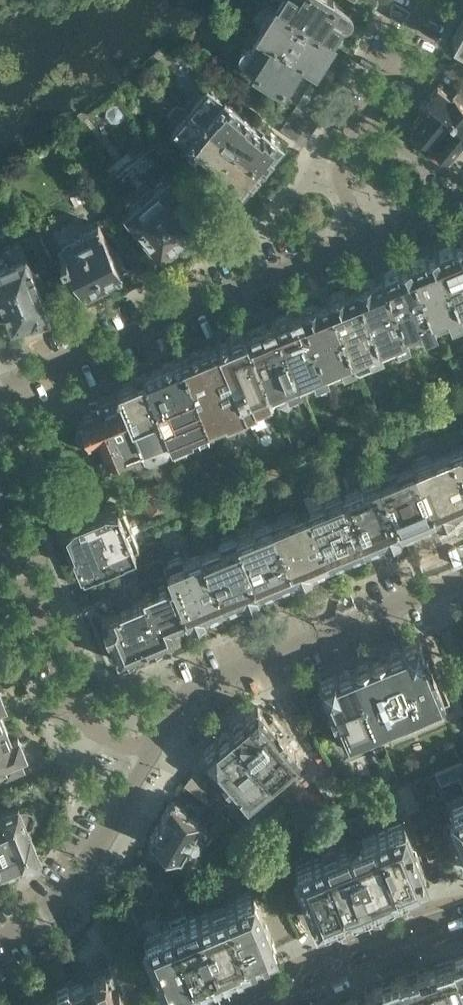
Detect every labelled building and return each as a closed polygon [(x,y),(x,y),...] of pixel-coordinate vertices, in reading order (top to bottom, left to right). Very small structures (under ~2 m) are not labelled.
[(335,3),(336,2),(333,0),(279,0),(276,5),(332,41),(333,40),(331,39),(340,24),(341,25),(348,25),(352,18),(349,12),(335,3)] [(332,41),(276,5),(260,31),(316,65),(319,59),(326,59),(331,53),(328,47),(332,41)] [(452,36),(462,43),(462,17),(452,36)] [(316,65),(260,31),(251,45),(250,45),(246,46),(244,45),(242,50),(240,53),(241,54),(241,55),(241,56),(241,57),(242,58),(242,59),(257,68),(256,69),(283,86),(284,85),(298,94),(305,93),(309,86),(306,80),(305,80),(315,65),(316,65)] [(462,82),(451,96),(438,84),(418,108),(422,111),(410,125),(414,129),(411,133),(442,159),(445,155),(449,158),(461,144),(462,145),(462,83),(462,82)] [(282,143),(253,119),(252,120),(224,97),(223,99),(220,97),(211,89),(210,89),(207,86),(206,87),(202,83),(185,104),(262,167),(282,143)] [(262,167),(185,104),(168,125),(172,129),(175,132),(175,133),(185,141),(185,140),(188,142),(186,144),(213,167),(212,168),(241,192),(262,167)] [(320,119),(296,104),(288,116),(312,131),(320,119)] [(312,131),(288,116),(281,128),(305,143),(312,131)] [(21,184),(15,174),(9,177),(15,188),(21,184)] [(203,220),(201,218),(205,215),(180,184),(176,188),(168,179),(164,183),(161,181),(154,187),(154,191),(142,201),(139,199),(130,206),(131,210),(127,213),(160,254),(164,258),(166,255),(168,258),(180,249),(178,246),(188,238),(185,234),(203,220)] [(127,213),(119,203),(109,192),(100,200),(115,223),(127,213)] [(122,272),(99,225),(81,234),(75,222),(51,233),(69,269),(73,267),(84,290),(122,272)] [(123,238),(113,223),(103,228),(113,244),(123,238)] [(437,251),(462,312),(462,240),(437,251)] [(21,242),(3,250),(4,254),(0,255),(0,318),(8,315),(12,326),(30,318),(32,321),(34,320),(38,324),(48,320),(48,314),(51,313),(21,242)] [(437,251),(410,262),(435,323),(462,312),(437,251)] [(435,323),(410,262),(382,274),(383,275),(408,335),(435,323)] [(409,337),(408,335),(383,275),(371,280),(367,279),(361,282),(358,285),(356,286),(382,347),(393,342),(393,344),(409,337)] [(383,349),(382,347),(356,286),(344,291),(340,290),(333,293),(331,296),(329,297),(355,358),(367,353),(367,355),(383,349)] [(355,358),(329,297),(316,302),(312,302),(306,304),(304,307),(301,308),(327,370),(339,365),(340,366),(355,360),(355,358)] [(327,370),(301,308),(273,320),(300,381),(312,376),(313,378),(328,371),(327,370)] [(300,383),(300,381),(273,320),(246,331),(271,393),(285,387),(285,389),(300,383)] [(271,393),(246,331),(245,330),(218,341),(246,408),(250,418),(264,413),(259,400),(272,395),(271,393)] [(246,408),(218,341),(181,356),(208,421),(226,414),(227,416),(246,408)] [(214,435),(181,356),(144,372),(172,439),(185,433),(195,443),(214,435)] [(172,439),(144,372),(135,375),(135,377),(132,379),(133,380),(122,385),(121,383),(117,385),(117,386),(116,386),(117,391),(142,449),(145,454),(173,443),(172,439)] [(142,449),(117,391),(97,399),(101,408),(79,417),(80,420),(78,421),(78,422),(77,422),(75,424),(75,425),(75,427),(74,427),(74,429),(75,430),(75,432),(76,433),(77,433),(78,434),(79,435),(81,435),(82,436),(84,435),(86,435),(87,438),(88,440),(97,436),(99,442),(98,445),(100,451),(104,452),(105,455),(108,457),(110,462),(142,449)] [(449,449),(462,483),(462,443),(449,449)] [(449,449),(431,457),(430,453),(412,461),(413,464),(436,519),(462,508),(462,483),(449,449)] [(436,519),(413,464),(395,471),(394,468),(377,475),(402,533),(436,519)] [(402,533),(377,475),(358,483),(359,486),(342,493),(365,548),(402,533)] [(167,492),(161,479),(149,484),(155,497),(167,492)] [(155,497),(149,484),(138,489),(144,502),(155,497)] [(365,548),(342,493),(341,490),(322,498),(323,501),(307,508),(330,563),(365,548)] [(172,506),(167,492),(155,497),(161,511),(172,506)] [(161,511),(155,497),(144,502),(149,516),(161,511)] [(72,549),(131,525),(123,506),(118,507),(116,501),(106,505),(105,504),(74,517),(74,518),(66,527),(73,543),(71,545),(72,549)] [(330,563),(307,508),(290,515),(288,512),(271,519),(295,577),(330,563)] [(295,577),(271,519),(253,527),(254,530),(237,537),(260,592),(295,577)] [(124,553),(135,548),(134,546),(139,544),(131,525),(72,549),(82,572),(85,571),(84,570),(96,565),(96,566),(125,554),(124,553)] [(260,592),(237,537),(235,534),(217,542),(218,545),(202,551),(225,606),(260,592)] [(225,606),(202,551),(184,559),(183,556),(165,563),(172,579),(171,580),(188,620),(188,622),(225,606)] [(139,580),(134,569),(121,574),(126,585),(139,580)] [(120,588),(115,577),(93,586),(97,597),(120,588)] [(188,620),(171,580),(143,591),(146,598),(164,641),(180,635),(175,625),(188,620)] [(164,642),(164,641),(146,598),(133,603),(128,592),(115,597),(120,608),(104,615),(102,621),(118,661),(123,659),(126,661),(133,659),(134,654),(150,648),(154,650),(161,647),(162,643),(164,642)] [(445,700),(434,675),(439,673),(431,653),(426,655),(419,639),(402,646),(404,649),(401,650),(401,649),(394,649),(389,654),(389,655),(387,656),(411,714),(445,700)] [(411,714),(387,656),(369,664),(369,663),(365,662),(358,664),(356,668),(356,669),(354,670),(378,728),(411,714)] [(378,728),(354,670),(351,671),(351,670),(344,670),(339,675),(339,676),(337,677),(336,674),(319,681),(325,696),(320,699),(329,719),(334,717),(336,722),(337,721),(345,741),(378,728)] [(300,757),(286,740),(287,740),(283,736),(287,732),(284,729),(284,728),(273,715),(269,719),(258,706),(244,718),(245,719),(243,720),(236,722),(233,728),(233,729),(231,731),(272,780),(300,757)] [(18,757),(25,754),(18,738),(11,741),(4,724),(0,726),(0,778),(7,775),(7,776),(23,769),(18,757)] [(272,780),(231,731),(229,733),(228,732),(222,734),(219,740),(219,741),(217,742),(216,741),(202,753),(213,766),(209,769),(220,783),(223,786),(227,783),(230,787),(231,786),(245,803),(272,780)] [(218,790),(195,772),(185,784),(209,802),(218,790)] [(209,837),(213,829),(211,825),(201,819),(201,818),(198,816),(198,815),(187,808),(186,805),(176,799),(170,801),(170,800),(149,837),(151,842),(161,848),(160,850),(161,854),(172,860),(176,852),(180,855),(186,846),(188,847),(192,846),(194,842),(195,842),(197,841),(198,840),(201,836),(204,838),(209,837)] [(450,807),(462,839),(462,801),(450,807)] [(30,830),(29,827),(33,825),(36,819),(31,808),(27,806),(21,809),(18,803),(0,811),(0,864),(3,871),(24,863),(24,862),(25,862),(28,865),(36,862),(36,857),(37,857),(41,856),(30,830)] [(426,874),(403,819),(375,830),(398,886),(426,874)] [(315,839),(309,824),(298,829),(304,843),(315,839)] [(398,886),(375,830),(348,841),(371,898),(399,887),(398,886)] [(371,898),(348,841),(321,852),(344,908),(344,909),(371,898)] [(344,908),(321,852),(294,864),(316,919),(344,908)] [(157,889),(151,875),(143,856),(132,874),(141,896),(157,889)] [(173,890),(165,869),(151,875),(157,889),(159,896),(173,890)] [(275,944),(253,890),(226,902),(248,956),(275,944)] [(248,956),(226,902),(199,913),(222,969),(249,958),(248,956)] [(222,969),(199,913),(172,924),(195,980),(222,969)] [(195,980),(172,924),(144,935),(167,991),(194,980),(194,981),(195,980)] [(125,955),(108,962),(110,966),(93,973),(94,976),(83,981),(88,993),(93,1004),(122,1004),(119,998),(123,996),(127,1004),(147,1004),(125,955)] [(455,958),(436,964),(429,966),(445,1004),(462,1004),(462,977),(455,958)] [(429,966),(402,975),(415,1004),(445,1004),(429,966)] [(402,975),(400,976),(400,975),(376,984),(384,1004),(415,1004),(402,975)] [(88,993),(83,981),(71,986),(70,983),(58,989),(65,1004),(93,1004),(88,993)] [(376,984),(374,985),(351,995),(356,1004),(384,1004),(376,984)] [(58,989),(46,994),(47,997),(36,1002),(37,1004),(65,1004),(58,989)] [(351,995),(349,997),(332,1004),(356,1004),(351,995)]
